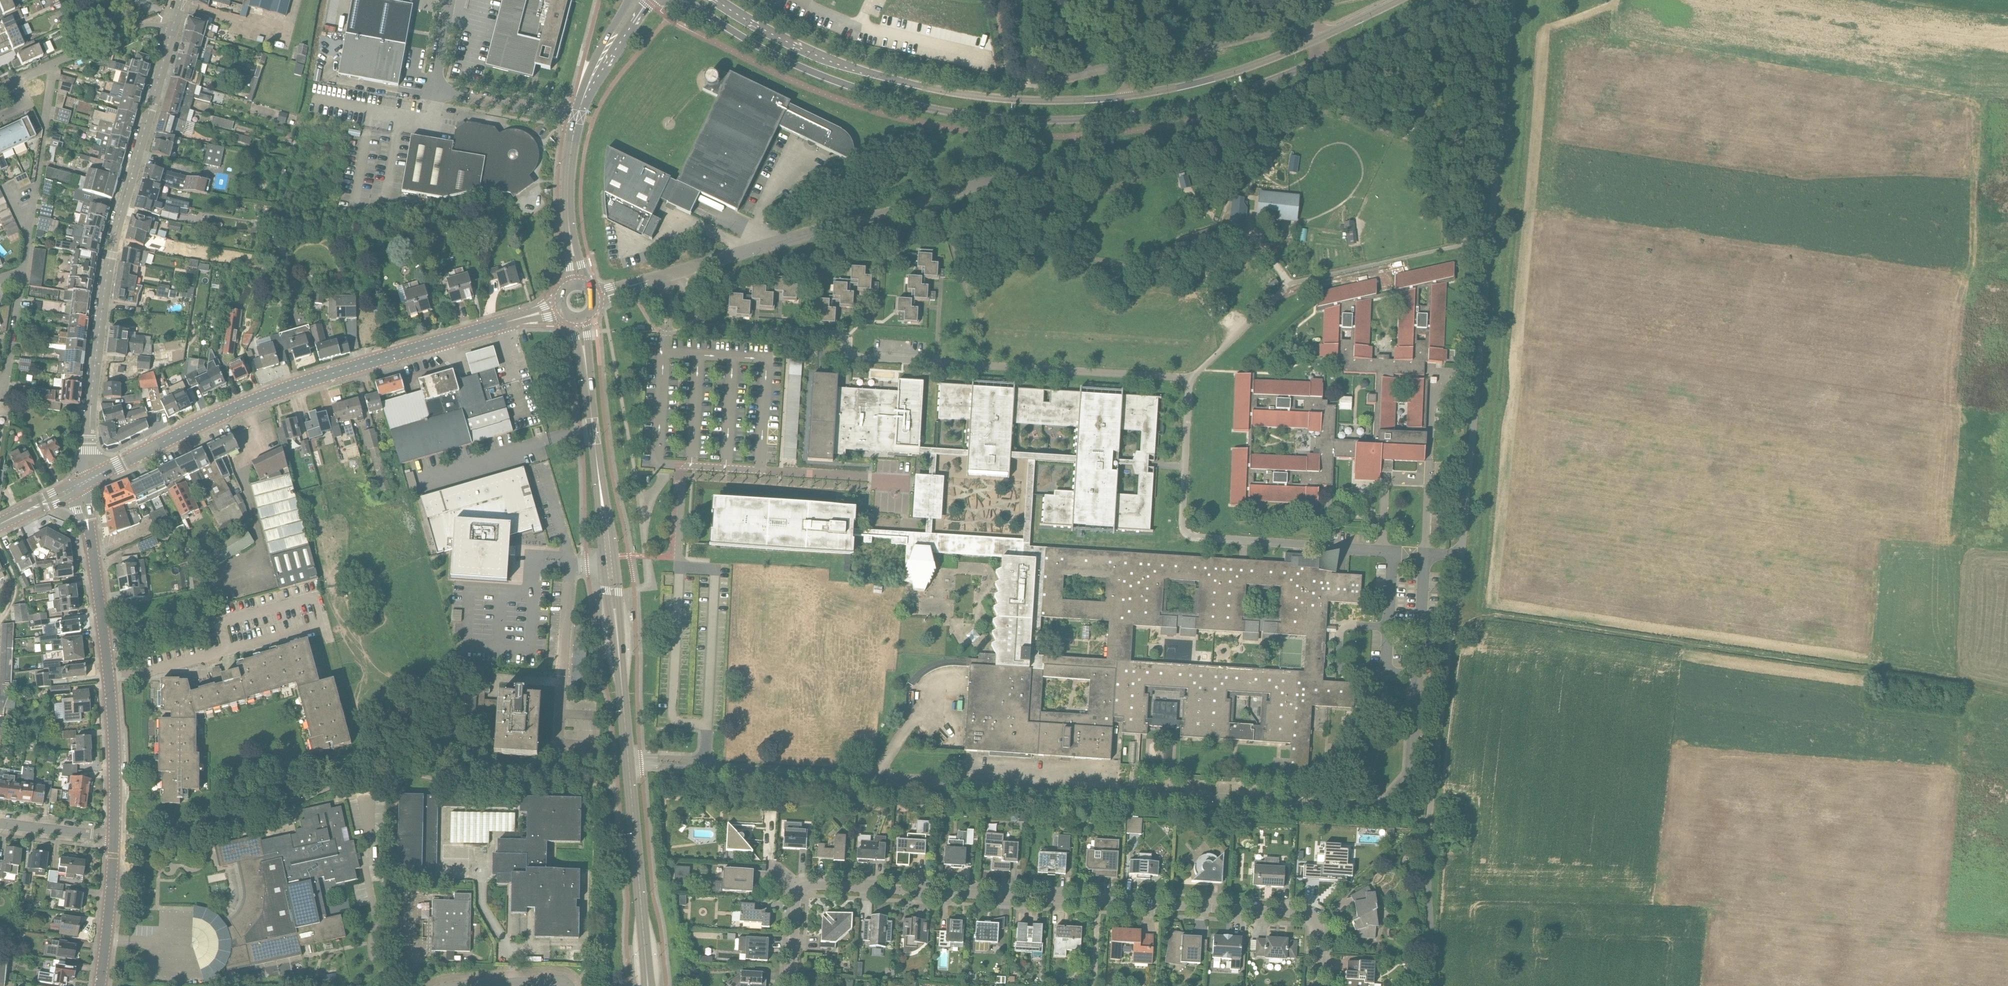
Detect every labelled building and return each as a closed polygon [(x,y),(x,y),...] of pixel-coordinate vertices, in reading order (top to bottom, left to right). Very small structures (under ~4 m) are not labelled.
[(20,7),(17,0),(11,0),(10,0),(9,0),(0,0),(0,8),(3,15),(20,7)] [(208,8),(210,2),(229,7),(236,9),(237,4),(224,0),(222,0),(194,0),(193,4),(208,8)] [(249,7),(286,17),(290,0),(251,0),(249,7)] [(406,46),(413,6),(380,0),(353,0),(346,35),(406,46)] [(486,66),(533,78),(541,46),(546,47),(544,57),(557,61),(573,0),(503,0),(486,66)] [(249,7),(243,6),(240,17),(246,18),(249,7)] [(15,28),(13,23),(23,19),(18,8),(20,8),(20,7),(3,15),(5,15),(7,20),(0,23),(0,35),(15,28)] [(186,33),(209,40),(215,42),(216,38),(214,38),(215,34),(212,34),(214,26),(208,25),(209,23),(208,23),(210,19),(196,15),(194,21),(190,20),(186,33)] [(27,43),(20,27),(16,29),(15,28),(0,35),(0,46),(9,42),(12,50),(27,43)] [(182,45),(211,53),(220,56),(221,53),(213,51),(214,47),(207,46),(209,40),(186,33),(182,45)] [(406,46),(346,35),(339,76),(399,86),(401,74),(403,74),(404,69),(402,69),(406,46)] [(14,69),(47,55),(42,45),(36,47),(33,41),(27,44),(27,43),(12,50),(12,51),(16,49),(19,55),(17,56),(18,59),(11,63),(14,69)] [(179,56),(202,63),(207,64),(210,55),(211,55),(211,53),(182,45),(179,56)] [(297,63),(305,65),(308,48),(295,45),(293,55),(298,56),(297,63)] [(109,67),(110,62),(112,54),(104,51),(100,65),(109,67)] [(148,67),(146,66),(148,59),(137,55),(134,63),(127,60),(125,67),(115,64),(115,63),(110,62),(109,67),(108,69),(121,73),(145,80),(148,67)] [(259,66),(263,67),(267,56),(263,55),(262,59),(258,58),(256,65),(259,66)] [(176,68),(199,75),(202,63),(179,56),(176,68)] [(294,75),(301,76),(304,67),(297,65),(294,75)] [(263,67),(259,66),(255,77),(260,79),(263,67)] [(172,79),(196,86),(199,75),(176,68),(172,79)] [(703,90),(718,98),(678,180),(677,183),(700,194),(738,212),(779,127),(852,162),(852,161),(853,157),(854,153),(854,148),(853,144),(851,140),(848,136),(845,133),(841,131),(720,72),(719,73),(716,76),(714,75),(712,74),(709,75),(707,76),(706,77),(705,80),(705,82),(705,84),(706,86),(703,89),(703,90)] [(124,87),(141,92),(145,80),(121,73),(117,85),(124,87)] [(59,82),(73,86),(75,80),(60,76),(59,82)] [(250,89),(256,91),(260,79),(255,77),(254,77),(250,89)] [(169,92),(193,99),(210,103),(211,99),(194,95),(197,86),(196,86),(172,79),(169,92)] [(66,91),(71,92),(73,86),(59,82),(57,94),(66,95),(66,91)] [(101,94),(138,104),(141,92),(124,87),(121,94),(102,89),(101,94)] [(247,100),(252,102),(256,91),(250,89),(247,100)] [(166,103),(181,108),(190,110),(193,99),(169,92),(166,103)] [(117,111),(135,116),(138,104),(101,94),(99,100),(113,104),(113,102),(119,104),(117,111)] [(162,115),(187,122),(188,118),(182,117),(183,114),(179,113),(181,108),(166,103),(162,115)] [(54,115),(69,120),(71,112),(55,107),(54,115)] [(92,119),(101,121),(131,129),(135,116),(117,111),(107,108),(105,115),(94,112),(92,119)] [(53,121),(67,126),(69,120),(54,115),(53,121)] [(157,133),(175,138),(176,138),(178,132),(183,134),(187,122),(162,115),(157,133)] [(234,123),(213,117),(210,125),(232,131),(234,123)] [(26,119),(20,122),(19,122),(15,124),(25,143),(29,141),(35,138),(32,133),(35,132),(32,125),(29,126),(26,119)] [(89,131),(127,142),(131,129),(101,121),(100,126),(107,128),(106,131),(91,127),(89,131)] [(463,124),(458,128),(459,129),(456,131),(454,143),(437,140),(412,136),(402,192),(444,199),(480,191),(481,189),(512,194),(514,197),(533,184),(528,176),(531,174),(534,170),(536,166),(537,162),(538,158),(538,154),(537,150),(536,146),(534,142),(531,139),(528,136),(524,134),(520,132),(516,132),(511,132),(507,133),(503,134),(499,136),(494,129),(481,126),(481,125),(468,123),(464,126),(463,124)] [(15,124),(3,129),(12,149),(25,143),(15,124)] [(12,149),(3,129),(0,131),(0,155),(12,149)] [(99,147),(124,154),(127,142),(89,131),(88,131),(86,137),(95,139),(95,140),(101,141),(99,147)] [(152,154),(171,159),(174,145),(173,145),(175,138),(157,133),(156,135),(157,136),(152,154)] [(58,149),(59,142),(60,136),(52,134),(51,134),(50,147),(56,148),(58,149)] [(230,146),(242,149),(245,138),(233,136),(230,146)] [(204,164),(220,168),(224,148),(208,145),(204,164)] [(97,160),(120,167),(124,154),(99,147),(94,146),(93,151),(99,153),(97,160)] [(50,147),(47,162),(53,163),(56,148),(50,147)] [(691,215),(691,214),(700,194),(677,183),(672,180),(668,178),(608,148),(605,166),(605,180),(605,194),(603,193),(602,194),(603,194),(604,207),(604,216),(603,217),(652,240),(653,240),(652,239),(660,222),(661,222),(661,221),(652,217),(660,201),(691,215)] [(117,179),(120,167),(97,160),(79,155),(78,158),(79,158),(79,160),(89,163),(88,164),(89,164),(87,170),(117,179)] [(1288,171),(1298,173),(1300,157),(1291,155),(1288,171)] [(207,195),(214,195),(215,196),(218,183),(212,181),(187,177),(186,180),(182,179),(183,175),(177,174),(176,178),(175,181),(167,179),(167,181),(164,180),(164,183),(161,183),(163,175),(169,177),(170,172),(165,171),(148,166),(143,181),(144,181),(170,188),(177,191),(207,195)] [(45,181),(52,183),(55,170),(46,168),(44,181),(45,181)] [(76,190),(111,200),(117,179),(87,170),(85,178),(72,175),(69,188),(76,190)] [(17,184),(28,179),(26,173),(14,178),(17,184)] [(1182,190),(1191,188),(1188,176),(1179,178),(1182,190)] [(19,190),(31,185),(28,179),(17,184),(19,190)] [(139,198),(180,209),(189,210),(190,204),(167,198),(170,188),(144,181),(139,198)] [(111,200),(76,190),(73,201),(83,204),(80,214),(88,216),(105,221),(111,200)] [(1259,216),(1294,220),(1296,198),(1262,194),(1259,216)] [(49,205),(51,197),(43,195),(41,203),(43,203),(49,205)] [(180,209),(139,198),(138,198),(135,210),(161,217),(162,212),(168,214),(178,215),(180,209)] [(1229,230),(1240,231),(1244,199),(1232,198),(1229,230)] [(9,209),(6,203),(0,206),(0,213),(9,209)] [(40,216),(50,218),(53,206),(49,205),(43,203),(40,216)] [(11,215),(9,209),(0,213),(0,220),(11,215)] [(75,224),(102,233),(105,221),(88,216),(80,214),(77,223),(75,223),(75,224)] [(14,221),(11,215),(0,220),(0,222),(2,226),(14,221)] [(36,230),(47,232),(50,218),(40,216),(36,230)] [(130,229),(155,236),(159,224),(133,217),(130,229)] [(5,232),(17,227),(14,221),(2,226),(5,232)] [(1355,221),(1346,222),(1348,245),(1357,244),(1355,221)] [(88,242),(99,245),(102,233),(75,224),(74,228),(76,228),(75,232),(74,238),(78,239),(88,242)] [(8,238),(20,232),(17,227),(5,232),(8,238)] [(175,242),(171,240),(155,236),(130,229),(126,242),(144,247),(146,241),(173,249),(175,242)] [(1209,230),(1179,240),(1181,246),(1211,235),(1209,230)] [(70,251),(74,252),(96,256),(99,245),(88,242),(78,239),(77,245),(55,241),(54,248),(61,250),(61,254),(69,256),(70,251)] [(210,253),(210,245),(192,245),(191,252),(210,253)] [(279,260),(288,256),(284,245),(275,248),(279,260)] [(122,263),(141,266),(143,252),(124,249),(122,263)] [(939,279),(940,264),(932,264),(933,251),(919,250),(918,268),(922,269),(922,278),(925,278),(930,279),(939,279)] [(71,271),(93,275),(94,268),(96,256),(74,252),(71,271)] [(199,261),(190,260),(189,268),(198,269),(199,261)] [(117,283),(136,286),(137,278),(139,268),(140,268),(141,266),(122,263),(122,265),(120,264),(117,283)] [(1393,375),(1422,376),(1424,376),(1424,362),(1442,363),(1445,284),(1453,282),(1454,263),(1395,276),(1395,291),(1376,295),(1377,280),(1318,293),(1317,312),(1325,310),(1323,358),(1341,359),(1341,363),(1344,363),(1344,373),(1376,375),(1375,396),(1367,396),(1367,404),(1375,404),(1373,441),(1334,440),(1335,406),(1326,406),(1326,402),(1322,402),(1323,384),(1254,381),(1254,375),(1236,374),(1234,431),(1248,432),(1248,450),(1233,449),(1231,506),(1249,507),(1249,500),(1318,503),(1318,486),(1332,486),(1333,458),(1354,458),(1354,473),(1380,474),(1381,460),(1424,461),(1425,435),(1393,433),(1394,403),(1408,404),(1407,428),(1425,429),(1427,380),(1409,379),(1409,399),(1395,399),(1395,379),(1393,379),(1393,375)] [(499,279),(502,289),(519,284),(517,278),(520,277),(518,267),(515,268),(515,267),(500,272),(498,268),(490,270),(493,280),(499,279)] [(858,285),(858,291),(873,292),(874,277),(865,276),(866,268),(852,267),(851,281),(851,284),(858,285)] [(450,292),(448,292),(452,304),(474,297),(471,286),(471,285),(468,274),(464,275),(462,268),(454,271),(455,277),(447,280),(450,292)] [(88,294),(89,295),(93,275),(71,271),(67,291),(72,292),(72,293),(88,294)] [(930,286),(924,286),(925,278),(922,278),(908,277),(908,291),(912,291),(912,300),(912,301),(915,301),(921,301),(929,302),(930,286)] [(776,278),(775,294),(776,292),(783,293),(783,301),(797,302),(798,286),(789,285),(790,279),(776,278)] [(840,308),(855,309),(856,293),(850,293),(851,284),(851,281),(834,280),(833,297),(833,301),(840,301),(840,308)] [(408,304),(405,305),(409,317),(431,310),(427,298),(428,298),(425,287),(419,288),(417,282),(409,284),(402,286),(408,304)] [(114,302),(137,305),(139,297),(143,287),(136,286),(117,283),(114,302)] [(774,310),(775,294),(766,294),(767,287),(753,286),(752,302),(753,300),(760,301),(759,309),(774,310)] [(157,297),(168,299),(169,291),(159,289),(157,297)] [(356,310),(356,297),(342,296),(343,290),(336,290),(336,296),(329,295),(329,320),(356,319),(356,310)] [(67,304),(88,306),(89,295),(88,294),(72,293),(65,292),(64,302),(67,302),(67,304)] [(314,304),(323,305),(324,295),(315,294),(314,304)] [(736,318),(751,318),(752,302),(743,302),(744,296),(730,295),(729,309),(737,309),(736,318)] [(837,324),(838,309),(832,309),(833,300),(833,301),(833,297),(829,297),(829,301),(816,300),(815,314),(822,314),(822,323),(837,324)] [(919,323),(920,309),(914,309),(915,301),(912,301),(912,300),(898,299),(897,313),(905,314),(904,322),(919,323)] [(64,316),(87,318),(88,306),(67,304),(66,306),(65,306),(64,316)] [(1,334),(5,333),(4,333),(5,333),(9,305),(0,308),(0,333),(1,334)] [(248,377),(241,359),(232,363),(231,360),(231,356),(234,356),(235,344),(238,344),(243,312),(229,310),(222,362),(227,373),(229,377),(233,375),(236,383),(248,377)] [(68,329),(86,330),(87,318),(64,316),(63,316),(62,318),(65,319),(65,322),(68,322),(68,329)] [(320,361),(350,353),(346,338),(337,341),(337,340),(326,342),(322,325),(310,328),(315,347),(316,346),(320,361)] [(285,333),(286,349),(292,347),(296,360),(311,356),(309,350),(314,348),(311,335),(308,326),(285,333)] [(60,334),(60,337),(59,339),(84,342),(86,330),(68,329),(61,328),(60,334)] [(109,342),(151,345),(151,337),(145,337),(135,336),(135,338),(129,338),(130,331),(111,329),(109,342)] [(272,344),(258,348),(260,358),(254,360),(257,370),(264,368),(264,369),(279,365),(276,357),(285,355),(284,350),(286,349),(285,333),(270,338),(272,344)] [(244,335),(242,346),(248,347),(253,337),(244,335)] [(54,350),(83,354),(84,342),(59,339),(53,339),(51,338),(51,345),(55,345),(54,350)] [(207,375),(214,390),(226,385),(219,369),(222,367),(217,355),(218,355),(217,354),(219,342),(212,341),(211,351),(210,351),(208,365),(207,375)] [(108,355),(127,358),(128,352),(134,352),(133,355),(143,356),(152,356),(152,345),(151,345),(109,342),(108,355)] [(495,343),(467,351),(473,376),(477,375),(476,373),(493,367),(500,365),(495,343)] [(58,364),(82,366),(83,354),(54,350),(54,355),(55,355),(59,355),(58,358),(58,364)] [(137,369),(150,371),(151,358),(139,356),(137,369)] [(18,371),(30,373),(31,361),(19,359),(18,371)] [(202,395),(214,390),(207,375),(208,365),(204,368),(205,361),(199,360),(197,371),(196,380),(198,386),(202,395)] [(63,377),(80,379),(82,366),(58,364),(57,376),(63,377)] [(790,366),(785,459),(797,460),(802,367),(790,366)] [(468,427),(508,414),(503,398),(486,403),(482,391),(499,386),(493,367),(476,373),(477,375),(473,376),(457,381),(460,392),(457,392),(468,427)] [(191,389),(198,386),(196,380),(197,371),(185,376),(191,389)] [(164,410),(160,396),(154,372),(139,377),(141,390),(148,390),(154,413),(164,410)] [(513,431),(508,414),(468,427),(457,392),(460,392),(457,381),(453,382),(450,372),(419,381),(422,391),(440,453),(512,432),(512,431),(513,431)] [(1346,574),(1339,574),(1332,574),(1332,571),(1335,571),(1336,555),(1320,554),(1320,555),(1285,553),(1285,563),(1247,561),(1239,560),(1088,551),(1029,547),(1033,495),(1035,461),(1075,464),(1073,500),(1059,499),(1059,497),(1045,496),(1043,524),(1040,524),(1040,525),(1088,528),(1153,532),(1153,531),(1150,531),(1154,468),(1144,468),(1145,461),(1154,462),(1154,461),(1158,399),(1161,399),(1161,398),(1088,393),(937,384),(937,385),(940,386),(938,419),(952,420),(967,421),(965,443),(968,444),(968,451),(920,448),(924,382),(899,380),(898,393),(837,389),(838,376),(813,375),(808,461),(833,462),(833,455),(845,455),(845,454),(845,450),(888,453),(894,453),(919,454),(931,455),(931,457),(930,457),(929,475),(928,487),(927,487),(927,486),(927,485),(926,485),(926,484),(925,484),(925,483),(924,483),(923,483),(922,483),(922,484),(921,484),(921,485),(920,485),(920,486),(920,487),(918,486),(916,516),(927,516),(926,519),(926,534),(900,533),(853,530),(853,528),(854,522),(853,522),(854,511),(854,510),(714,502),(712,545),(718,545),(785,550),(791,550),(852,554),(853,537),(864,538),(863,543),(871,544),(872,538),(888,539),(891,539),(891,545),(906,546),(905,583),(912,583),(912,584),(913,589),(914,591),(926,592),(942,568),(934,549),(1003,553),(1003,564),(998,565),(1002,576),(998,577),(1001,588),(997,589),(1000,600),(997,601),(1000,612),(996,613),(999,624),(995,625),(998,636),(995,637),(998,648),(997,662),(959,659),(958,659),(957,659),(956,659),(955,658),(954,658),(953,659),(952,659),(951,659),(950,659),(949,659),(948,659),(947,659),(946,659),(945,659),(944,659),(943,660),(942,660),(941,660),(940,660),(939,661),(938,661),(937,661),(936,661),(936,662),(935,662),(934,662),(933,663),(932,663),(931,663),(931,664),(930,664),(929,664),(929,665),(928,665),(927,665),(927,666),(926,666),(925,667),(924,667),(924,668),(923,668),(922,669),(921,669),(921,670),(920,670),(920,671),(919,671),(918,671),(918,672),(917,672),(917,673),(916,673),(916,674),(915,674),(915,675),(914,675),(914,676),(913,676),(913,677),(912,677),(912,678),(911,678),(911,679),(911,680),(910,680),(910,681),(909,681),(909,682),(908,682),(908,683),(907,684),(907,685),(906,686),(911,689),(912,688),(912,687),(913,687),(913,686),(914,686),(914,685),(914,684),(915,684),(915,683),(916,683),(916,682),(917,682),(917,681),(918,680),(919,679),(920,679),(920,678),(921,678),(921,677),(922,677),(922,676),(923,676),(923,675),(924,675),(925,674),(926,673),(927,673),(928,672),(929,672),(929,671),(930,671),(931,670),(932,670),(933,670),(933,669),(934,669),(935,669),(935,668),(936,668),(937,668),(937,667),(938,667),(939,667),(940,667),(940,666),(941,666),(942,666),(943,666),(944,666),(945,665),(946,665),(947,665),(948,665),(949,665),(950,665),(951,665),(952,665),(953,665),(953,664),(954,664),(955,664),(955,665),(956,664),(956,665),(957,665),(958,665),(959,665),(970,666),(965,750),(965,751),(979,752),(981,752),(990,753),(989,756),(1032,759),(1032,755),(1071,758),(1088,759),(1111,760),(1114,717),(1124,718),(1123,733),(1147,734),(1148,724),(1145,723),(1145,719),(1147,719),(1149,695),(1145,694),(1145,686),(1189,689),(1188,697),(1184,697),(1183,721),(1185,722),(1184,726),(1181,726),(1181,736),(1253,741),(1254,730),(1251,730),(1251,726),(1253,726),(1253,725),(1229,723),(1231,700),(1227,699),(1227,691),(1271,694),(1270,702),(1266,702),(1265,726),(1267,726),(1267,731),(1263,731),(1263,741),(1292,743),(1290,776),(1291,776),(1307,777),(1307,776),(1312,705),(1352,708),(1354,708),(1355,683),(1323,681),(1328,601),(1360,603),(1362,575),(1346,574)] [(61,404),(78,406),(80,379),(63,377),(62,383),(61,383),(60,394),(55,393),(55,392),(15,387),(14,398),(48,402),(61,404)] [(379,394),(380,397),(404,390),(400,377),(381,382),(376,384),(379,394)] [(168,419),(180,413),(173,397),(167,383),(162,385),(166,393),(160,396),(164,410),(168,419)] [(105,399),(122,398),(121,384),(104,385),(105,399)] [(173,397),(180,413),(191,408),(190,404),(193,403),(187,391),(173,397)] [(400,465),(440,453),(422,391),(382,403),(391,431),(397,451),(400,465)] [(126,404),(143,401),(141,394),(124,397),(126,404)] [(365,398),(370,415),(383,411),(380,397),(379,394),(365,398)] [(1352,398),(1340,398),(1339,409),(1351,410),(1352,398)] [(364,420),(362,415),(358,400),(346,403),(351,421),(357,419),(358,422),(364,420)] [(48,402),(47,410),(60,411),(61,404),(48,402)] [(0,403),(0,416),(11,418),(13,405),(0,403)] [(355,437),(351,421),(346,403),(332,407),(338,428),(343,426),(347,439),(355,437)] [(146,413),(145,410),(144,411),(144,410),(134,414),(130,415),(129,412),(127,412),(126,405),(122,406),(121,404),(110,407),(110,405),(101,407),(106,425),(126,421),(130,419),(146,413)] [(316,411),(309,413),(312,424),(306,426),(309,438),(322,435),(322,432),(331,429),(326,412),(317,415),(316,411)] [(138,435),(139,434),(148,429),(146,422),(149,421),(146,413),(130,419),(138,435)] [(119,444),(138,435),(130,419),(126,421),(106,425),(100,427),(105,445),(104,446),(106,446),(108,447),(119,444)] [(282,449),(284,453),(290,452),(287,442),(301,438),(296,420),(282,424),(284,429),(278,431),(281,443),(281,444),(282,449)] [(383,496),(391,494),(384,467),(379,448),(374,429),(363,432),(368,451),(370,450),(383,496)] [(230,456),(240,451),(232,436),(222,441),(230,456)] [(53,439),(37,447),(44,461),(47,459),(49,464),(59,459),(57,454),(60,453),(53,439)] [(214,460),(224,480),(230,477),(222,460),(230,456),(222,441),(208,447),(214,460)] [(304,456),(311,454),(307,441),(301,443),(304,456)] [(17,451),(9,456),(18,474),(21,472),(24,477),(34,472),(31,467),(34,466),(25,449),(18,453),(17,451)] [(280,590),(318,579),(296,492),(284,453),(282,449),(252,463),(261,482),(269,478),(270,480),(251,485),(280,590)] [(192,455),(208,489),(215,503),(208,507),(213,514),(219,511),(219,512),(236,503),(230,491),(224,480),(214,460),(209,462),(203,450),(192,455)] [(202,492),(208,489),(192,455),(176,462),(184,478),(189,475),(189,477),(196,473),(195,476),(202,492)] [(159,471),(169,492),(175,506),(183,521),(189,518),(188,515),(199,510),(184,478),(176,462),(159,471)] [(524,468),(421,498),(437,556),(444,554),(444,553),(454,550),(452,578),(507,582),(509,556),(515,556),(516,548),(509,547),(510,536),(541,527),(524,468)] [(160,496),(169,492),(159,471),(150,475),(160,496)] [(149,501),(160,496),(150,475),(139,480),(149,501)] [(138,507),(149,501),(139,480),(129,484),(136,502),(138,507)] [(124,506),(136,502),(129,484),(128,481),(103,491),(106,511),(122,506),(125,512),(126,512),(124,506)] [(234,497),(238,505),(243,503),(244,502),(239,494),(234,497)] [(243,503),(238,505),(237,506),(245,520),(249,519),(246,508),(243,503)] [(111,536),(131,527),(126,512),(125,512),(122,506),(106,511),(111,536)] [(149,515),(151,521),(167,514),(164,508),(149,515)] [(151,521),(154,527),(169,519),(167,514),(151,521)] [(1432,515),(1432,534),(1440,534),(1440,516),(1432,515)] [(154,527),(156,532),(172,525),(169,519),(154,527)] [(220,527),(227,540),(237,534),(230,521),(220,527)] [(197,559),(206,573),(255,543),(246,529),(237,534),(227,540),(197,559)] [(47,557),(49,551),(57,536),(46,530),(27,540),(32,552),(35,550),(47,557)] [(56,561),(54,561),(54,567),(70,565),(70,563),(71,562),(68,542),(57,536),(49,551),(54,553),(56,561)] [(141,553),(159,544),(155,536),(137,545),(141,553)] [(29,559),(21,543),(9,549),(17,565),(21,572),(32,566),(29,559)] [(120,579),(138,577),(137,566),(139,566),(137,556),(124,557),(125,566),(118,567),(120,579)] [(51,561),(36,563),(37,570),(52,567),(51,561)] [(48,574),(49,580),(73,577),(71,565),(70,565),(54,567),(52,567),(52,573),(48,574)] [(23,589),(30,586),(24,575),(18,578),(23,589)] [(130,599),(145,597),(144,585),(140,586),(138,577),(120,579),(121,592),(128,591),(130,599)] [(36,593),(52,591),(51,584),(35,586),(36,593)] [(54,601),(76,599),(74,586),(57,589),(54,589),(55,595),(53,595),(54,601)] [(56,614),(61,613),(77,611),(76,599),(54,601),(53,602),(54,610),(56,609),(56,614)] [(463,621),(463,610),(453,610),(453,621),(463,621)] [(34,621),(47,620),(46,614),(27,616),(28,622),(34,621)] [(60,634),(60,635),(80,632),(78,620),(59,623),(55,624),(56,629),(52,630),(53,636),(56,636),(56,635),(60,634)] [(56,636),(53,636),(39,638),(39,639),(35,639),(35,643),(40,642),(40,644),(51,643),(52,653),(62,651),(82,649),(81,638),(57,641),(56,636)] [(200,791),(200,755),(197,755),(197,716),(248,702),(248,700),(281,691),(281,690),(297,685),(311,740),(309,740),(313,755),(330,750),(329,745),(333,744),(334,749),(352,744),(334,680),(320,684),(308,640),(291,645),(291,646),(277,650),(277,652),(260,656),(261,658),(244,662),(245,664),(237,666),(239,672),(223,676),(221,670),(220,671),(219,667),(212,669),(213,672),(211,673),(214,683),(200,687),(199,686),(190,689),(188,681),(180,681),(180,680),(162,680),(162,713),(166,713),(166,720),(159,720),(159,774),(162,774),(162,804),(180,805),(180,800),(183,800),(183,791),(200,791)] [(62,651),(63,663),(84,660),(82,649),(62,651)] [(57,668),(60,668),(60,661),(42,663),(43,670),(57,668)] [(51,687),(51,681),(86,677),(84,665),(64,667),(60,668),(57,668),(57,673),(50,673),(35,675),(36,683),(34,683),(35,688),(36,687),(37,689),(50,687),(51,687)] [(537,758),(538,740),(541,697),(523,696),(524,692),(516,691),(516,696),(498,695),(498,701),(484,700),(485,694),(487,694),(488,689),(485,689),(485,686),(449,684),(447,714),(483,717),(484,707),(498,708),(494,755),(537,758)] [(51,687),(50,687),(51,696),(70,694),(70,686),(51,687)] [(8,699),(11,691),(11,690),(0,690),(0,696),(8,699)] [(89,712),(87,692),(73,694),(73,700),(62,701),(64,723),(80,721),(80,712),(89,712)] [(16,701),(8,700),(6,705),(4,709),(14,711),(16,701)] [(72,753),(90,752),(90,737),(76,737),(75,732),(63,732),(63,740),(75,739),(75,746),(72,746),(72,753)] [(63,771),(76,772),(76,765),(91,765),(90,752),(72,753),(72,765),(62,765),(63,771)] [(30,803),(32,786),(34,775),(29,774),(29,772),(27,770),(22,770),(22,772),(18,802),(30,803)] [(6,800),(18,802),(22,772),(15,771),(14,774),(9,774),(6,800)] [(68,791),(87,793),(88,786),(91,786),(92,780),(76,778),(76,772),(63,771),(62,771),(61,777),(70,778),(68,791)] [(9,774),(9,773),(0,772),(0,800),(6,800),(9,774)] [(44,795),(50,795),(51,789),(52,782),(45,781),(44,787),(32,786),(30,803),(36,804),(36,805),(42,806),(44,795)] [(51,789),(50,795),(50,799),(50,803),(56,804),(57,796),(58,790),(51,789)] [(60,802),(67,803),(71,803),(70,808),(85,810),(87,793),(68,791),(61,790),(60,802)] [(399,795),(398,880),(437,881),(438,796),(399,795)] [(517,807),(517,796),(443,795),(443,806),(517,807)] [(498,840),(498,855),(493,855),(493,875),(497,875),(497,885),(507,885),(512,885),(511,914),(527,914),(527,909),(535,909),(535,938),(579,939),(580,909),(577,909),(577,900),(580,900),(580,871),(556,870),(547,870),(547,842),(556,842),(581,843),(581,799),(520,798),(520,813),(527,813),(527,841),(498,840)] [(246,946),(251,967),(252,967),(251,965),(301,954),(301,956),(302,956),(300,947),(314,944),(346,937),(341,916),(327,919),(318,878),(324,877),(325,881),(335,879),(336,884),(345,882),(357,879),(355,870),(360,868),(354,841),(344,843),(341,829),(346,828),(341,807),(331,809),(330,804),(303,810),(305,820),(300,821),(302,829),(296,830),(297,835),(291,836),(291,835),(290,835),(261,841),(264,857),(237,863),(238,864),(240,863),(245,888),(245,897),(243,907),(238,915),(231,921),(230,920),(229,920),(233,926),(228,929),(230,935),(231,941),(236,940),(238,947),(236,947),(236,948),(246,946)] [(515,831),(515,812),(451,811),(450,842),(489,843),(489,831),(515,831)] [(1143,835),(1144,820),(1130,819),(1129,834),(1143,835)] [(752,851),(729,825),(754,826),(755,823),(728,822),(727,851),(753,852),(752,851)] [(784,829),(783,849),(806,850),(808,831),(799,830),(798,828),(794,828),(792,830),(784,829)] [(898,840),(897,846),(896,865),(909,866),(910,854),(925,855),(926,835),(908,834),(907,840),(898,840)] [(993,858),(992,871),(1010,872),(1011,863),(1018,863),(1019,843),(1003,842),(1004,835),(986,834),(984,857),(993,858)] [(1057,854),(1039,853),(1038,873),(1065,875),(1066,855),(1069,855),(1070,835),(1058,835),(1057,854)] [(817,858),(834,858),(834,861),(844,862),(846,836),(835,836),(834,849),(824,849),(825,845),(818,844),(817,858)] [(857,850),(857,860),(858,860),(858,863),(867,863),(868,860),(875,861),(875,859),(885,859),(886,837),(875,837),(873,843),(861,842),(861,850),(857,850)] [(1086,868),(1088,871),(1089,871),(1093,872),(1093,876),(1116,878),(1118,841),(1095,839),(1094,852),(1087,851),(1086,868)] [(962,869),(962,866),(966,867),(967,849),(963,849),(964,841),(948,841),(948,848),(945,848),(944,865),(951,866),(951,868),(962,869)] [(1315,865),(1314,879),(1323,880),(1323,878),(1330,878),(1330,876),(1352,877),(1353,866),(1347,865),(1348,850),(1340,849),(1341,845),(1325,844),(1324,855),(1331,856),(1330,870),(1323,870),(1323,866),(1315,865)] [(18,867),(20,851),(6,849),(4,862),(0,862),(0,880),(3,880),(4,874),(17,876),(18,867)] [(30,869),(45,871),(47,854),(33,852),(32,856),(30,856),(28,869),(30,869)] [(1130,861),(1129,875),(1137,875),(1137,879),(1150,880),(1150,876),(1158,876),(1159,862),(1151,862),(1152,855),(1138,854),(1138,861),(1130,861)] [(1192,882),(1209,883),(1222,884),(1224,854),(1218,859),(1216,858),(1214,856),(1212,855),(1209,855),(1207,855),(1204,855),(1201,857),(1199,858),(1197,860),(1196,863),(1194,865),(1194,868),(1194,870),(1195,873),(1196,875),(1197,877),(1192,882)] [(65,878),(74,879),(74,875),(83,876),(85,862),(76,861),(76,858),(68,856),(67,860),(60,859),(58,872),(58,873),(66,874),(65,878)] [(1254,867),(1253,886),(1284,888),(1285,869),(1278,868),(1278,864),(1274,863),(1270,863),(1266,863),(1265,867),(1254,867)] [(676,867),(675,880),(691,881),(691,868),(676,867)] [(731,890),(749,891),(750,883),(753,884),(754,871),(726,869),(725,882),(731,882),(731,890)] [(58,873),(58,872),(49,871),(48,883),(57,884),(58,873)] [(28,885),(29,875),(22,874),(21,885),(28,885)] [(1368,888),(1352,897),(1355,902),(1358,920),(1352,923),(1354,927),(1353,927),(1355,932),(1357,932),(1358,937),(1375,938),(1376,927),(1378,927),(1376,916),(1374,916),(1374,913),(1377,910),(1375,894),(1372,894),(1368,888)] [(64,900),(63,909),(80,911),(82,895),(63,892),(61,900),(64,900)] [(471,901),(433,901),(432,951),(470,952),(471,901)] [(135,913),(144,913),(144,903),(136,902),(135,913)] [(431,903),(422,903),(423,917),(431,917),(431,903)] [(755,911),(755,905),(741,904),(740,922),(763,924),(762,927),(769,928),(770,915),(765,914),(763,911),(760,911),(755,911)] [(193,906),(193,943),(205,983),(217,976),(225,967),(229,953),(230,940),(227,927),(219,916),(206,909),(193,906)] [(18,916),(26,917),(27,909),(19,907),(18,916)] [(820,936),(819,949),(836,950),(836,944),(852,930),(853,914),(826,913),(822,916),(821,936),(820,936)] [(864,920),(863,941),(870,942),(870,947),(886,948),(886,943),(891,943),(892,922),(887,921),(887,917),(871,916),(871,921),(864,920)] [(60,925),(59,933),(77,936),(80,920),(61,917),(61,918),(55,917),(54,924),(60,925)] [(924,944),(927,944),(928,921),(904,919),(903,937),(904,937),(903,953),(904,953),(905,953),(905,954),(905,953),(906,954),(907,954),(908,954),(909,954),(909,953),(910,953),(911,953),(912,953),(913,953),(914,952),(915,952),(916,952),(916,951),(917,951),(918,951),(918,950),(919,950),(919,949),(920,949),(921,948),(922,948),(922,947),(923,946),(923,945),(924,945),(924,944)] [(940,931),(939,947),(950,948),(950,943),(963,944),(964,921),(947,920),(946,932),(940,931)] [(989,950),(990,943),(997,944),(999,924),(990,924),(990,923),(985,922),(985,923),(976,923),(975,936),(974,936),(974,939),(975,939),(975,942),(973,942),(973,953),(985,954),(985,953),(987,953),(987,952),(988,952),(989,951),(989,950)] [(1015,942),(1014,952),(1025,952),(1025,953),(1032,953),(1042,953),(1043,944),(1041,944),(1042,926),(1033,925),(1033,928),(1027,928),(1027,925),(1018,924),(1017,942),(1015,942)] [(1056,927),(1054,956),(1066,957),(1066,948),(1081,948),(1082,928),(1056,927)] [(1152,964),(1152,959),(1154,936),(1141,935),(1141,931),(1112,930),(1110,960),(1120,960),(1121,943),(1134,944),(1132,963),(1152,964)] [(1185,963),(1201,964),(1202,937),(1185,936),(1185,934),(1172,933),(1170,953),(1169,954),(1168,955),(1167,955),(1167,956),(1166,957),(1166,958),(1166,959),(1166,960),(1167,960),(1167,961),(1168,962),(1169,962),(1170,963),(1171,963),(1172,963),(1173,963),(1174,962),(1175,961),(1185,963)] [(1214,937),(1212,958),(1222,959),(1222,960),(1231,960),(1230,969),(1240,970),(1242,938),(1232,938),(1232,937),(1223,936),(1223,937),(1214,937)] [(738,951),(746,952),(745,960),(768,961),(769,939),(739,937),(738,951)] [(1282,963),(1283,959),(1286,959),(1286,958),(1295,958),(1296,942),(1287,942),(1287,940),(1266,939),(1266,940),(1257,940),(1256,956),(1265,956),(1265,958),(1269,958),(1269,963),(1273,964),(1278,964),(1282,963)] [(57,956),(57,957),(76,960),(78,946),(66,945),(67,943),(59,942),(52,941),(51,948),(54,948),(53,956),(57,956)] [(51,984),(62,985),(64,985),(65,981),(71,982),(71,978),(72,978),(74,969),(64,968),(65,962),(49,959),(47,968),(49,968),(48,974),(42,973),(40,983),(51,984)] [(1375,962),(1359,961),(1359,962),(1348,961),(1347,972),(1346,972),(1345,980),(1347,980),(1347,985),(1374,985),(1375,962)] [(766,980),(762,979),(762,973),(741,972),(741,975),(726,984),(729,985),(766,985),(766,980)]
